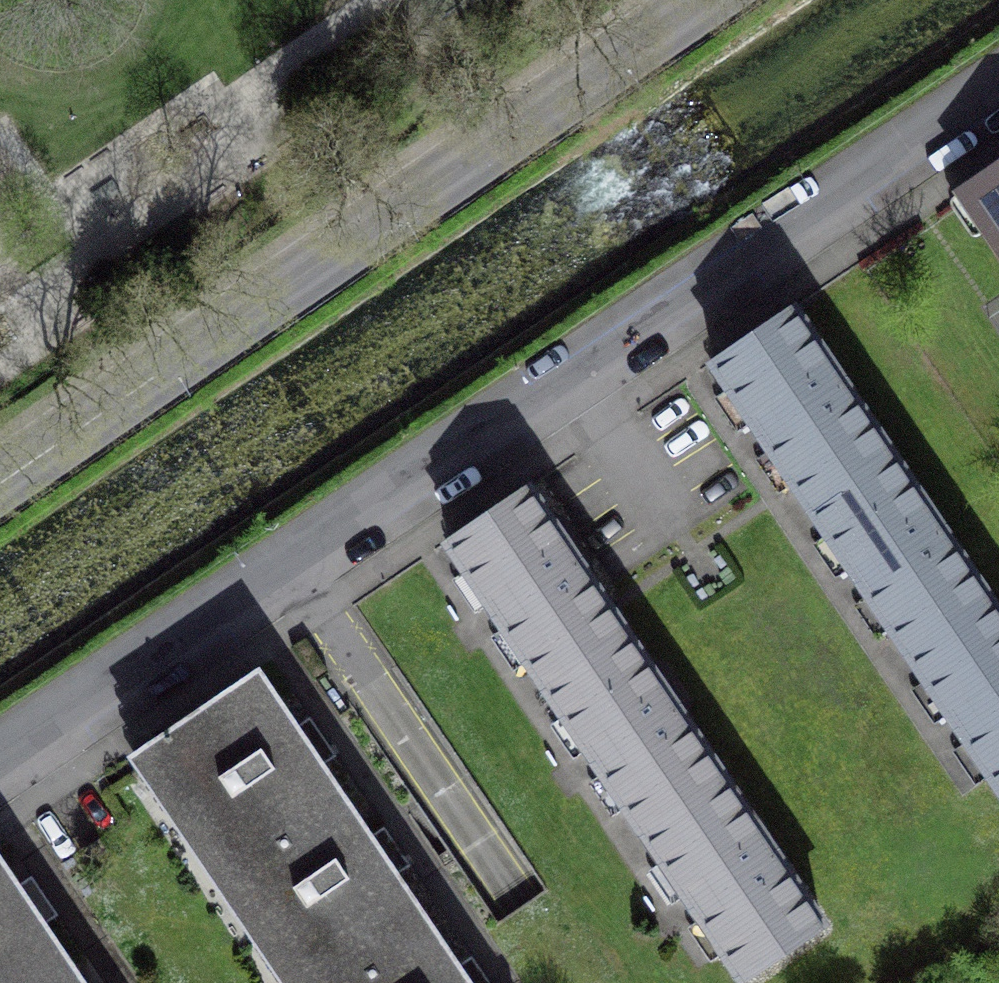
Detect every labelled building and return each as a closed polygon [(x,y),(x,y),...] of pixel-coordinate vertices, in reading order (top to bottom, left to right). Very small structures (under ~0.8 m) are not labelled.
[(969,186),(994,223),(987,227),(998,246),(998,166),(969,186)] [(721,355),(714,359),(755,420),(752,422),(770,449),(774,447),(813,505),(888,456),(789,309),(783,313),(721,355)] [(986,601),(888,456),(813,505),(853,564),(850,566),(868,592),(870,591),(912,651),(986,601)] [(548,685),(623,634),(523,489),(516,494),(456,534),(449,539),(490,600),(487,602),(505,628),(508,626),(548,685)] [(986,601),(912,651),(952,711),(949,714),(965,738),(969,736),(998,781),(998,620),(986,601)] [(721,781),(623,634),(548,685),(589,745),(586,747),(603,772),(606,770),(647,831),(721,781)] [(302,733),(258,668),(135,751),(223,883),(346,799),(302,733)] [(820,927),(721,781),(647,831),(687,890),(683,892),(701,918),(704,915),(746,977),(820,927)] [(223,883),(290,982),(354,982),(434,929),(389,863),(346,799),(223,883)] [(68,958),(0,860),(0,982),(32,982),(68,958)] [(354,982),(471,982),(434,929),(354,982)] [(32,982),(84,982),(68,958),(32,982)]
